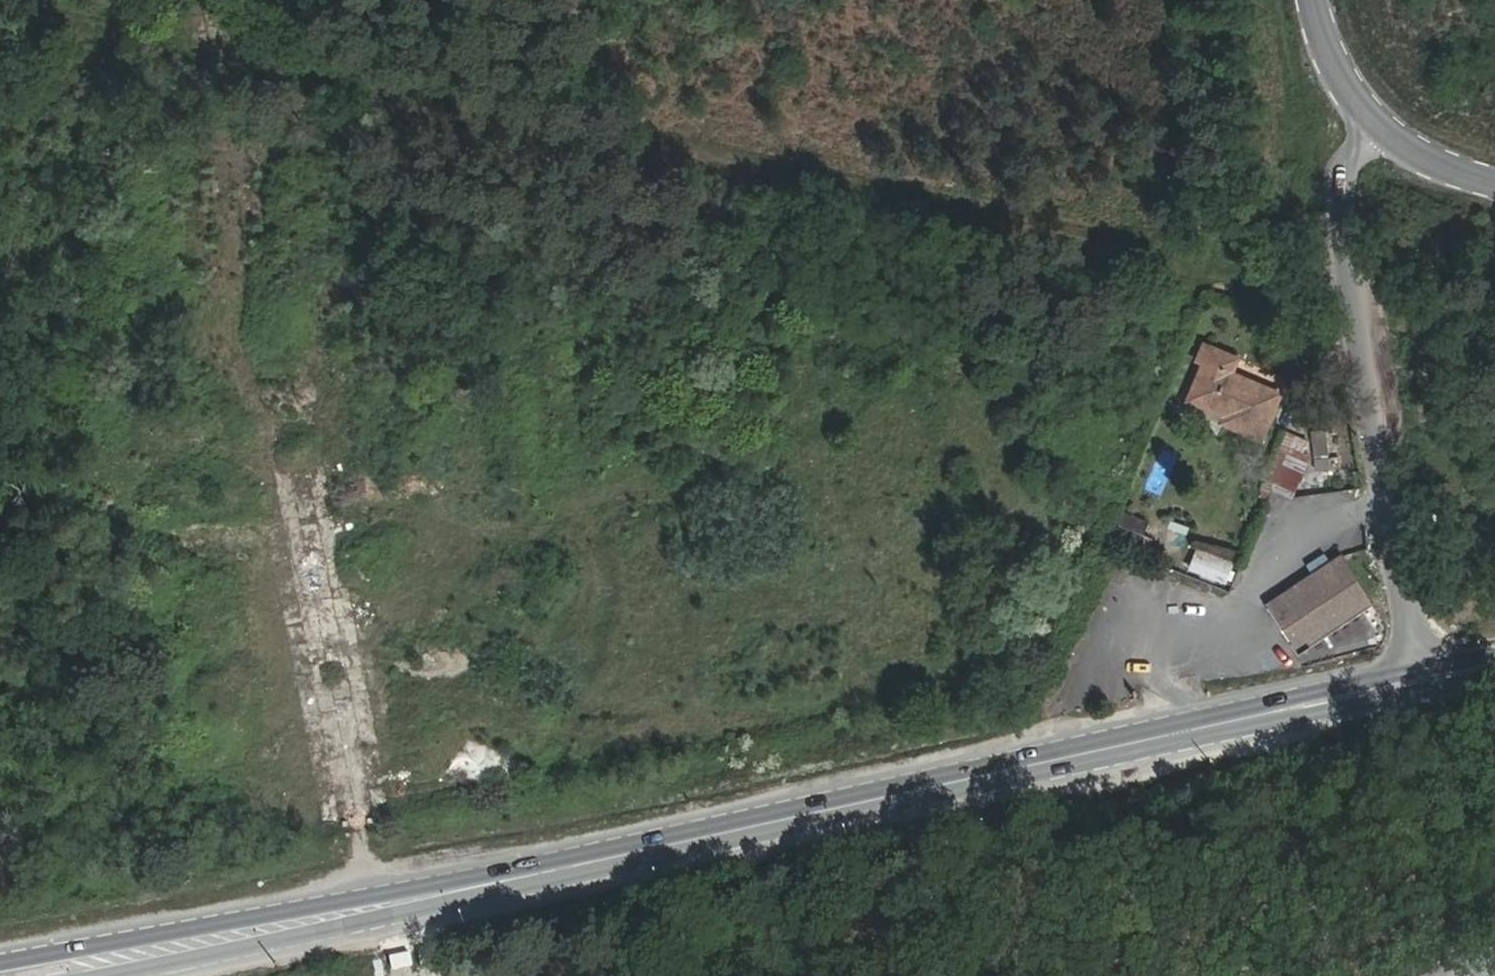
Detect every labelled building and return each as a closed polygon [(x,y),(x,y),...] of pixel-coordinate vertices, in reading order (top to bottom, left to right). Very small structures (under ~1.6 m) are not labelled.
[(1199,379),(1187,406),(1221,419),(1217,428),(1259,443),(1278,401),(1229,380),(1233,368),(1199,353),(1190,375),(1199,379)] [(1306,437),(1311,475),(1325,473),(1321,434),(1306,437)] [(1286,444),(1269,487),(1294,495),(1305,468),(1295,463),(1300,451),(1286,444)] [(1121,521),(1112,544),(1136,554),(1145,530),(1121,521)] [(1227,582),(1233,563),(1193,550),(1187,569),(1227,582)] [(1317,580),(1262,609),(1285,652),(1372,607),(1347,558),(1315,576),(1317,580)]
